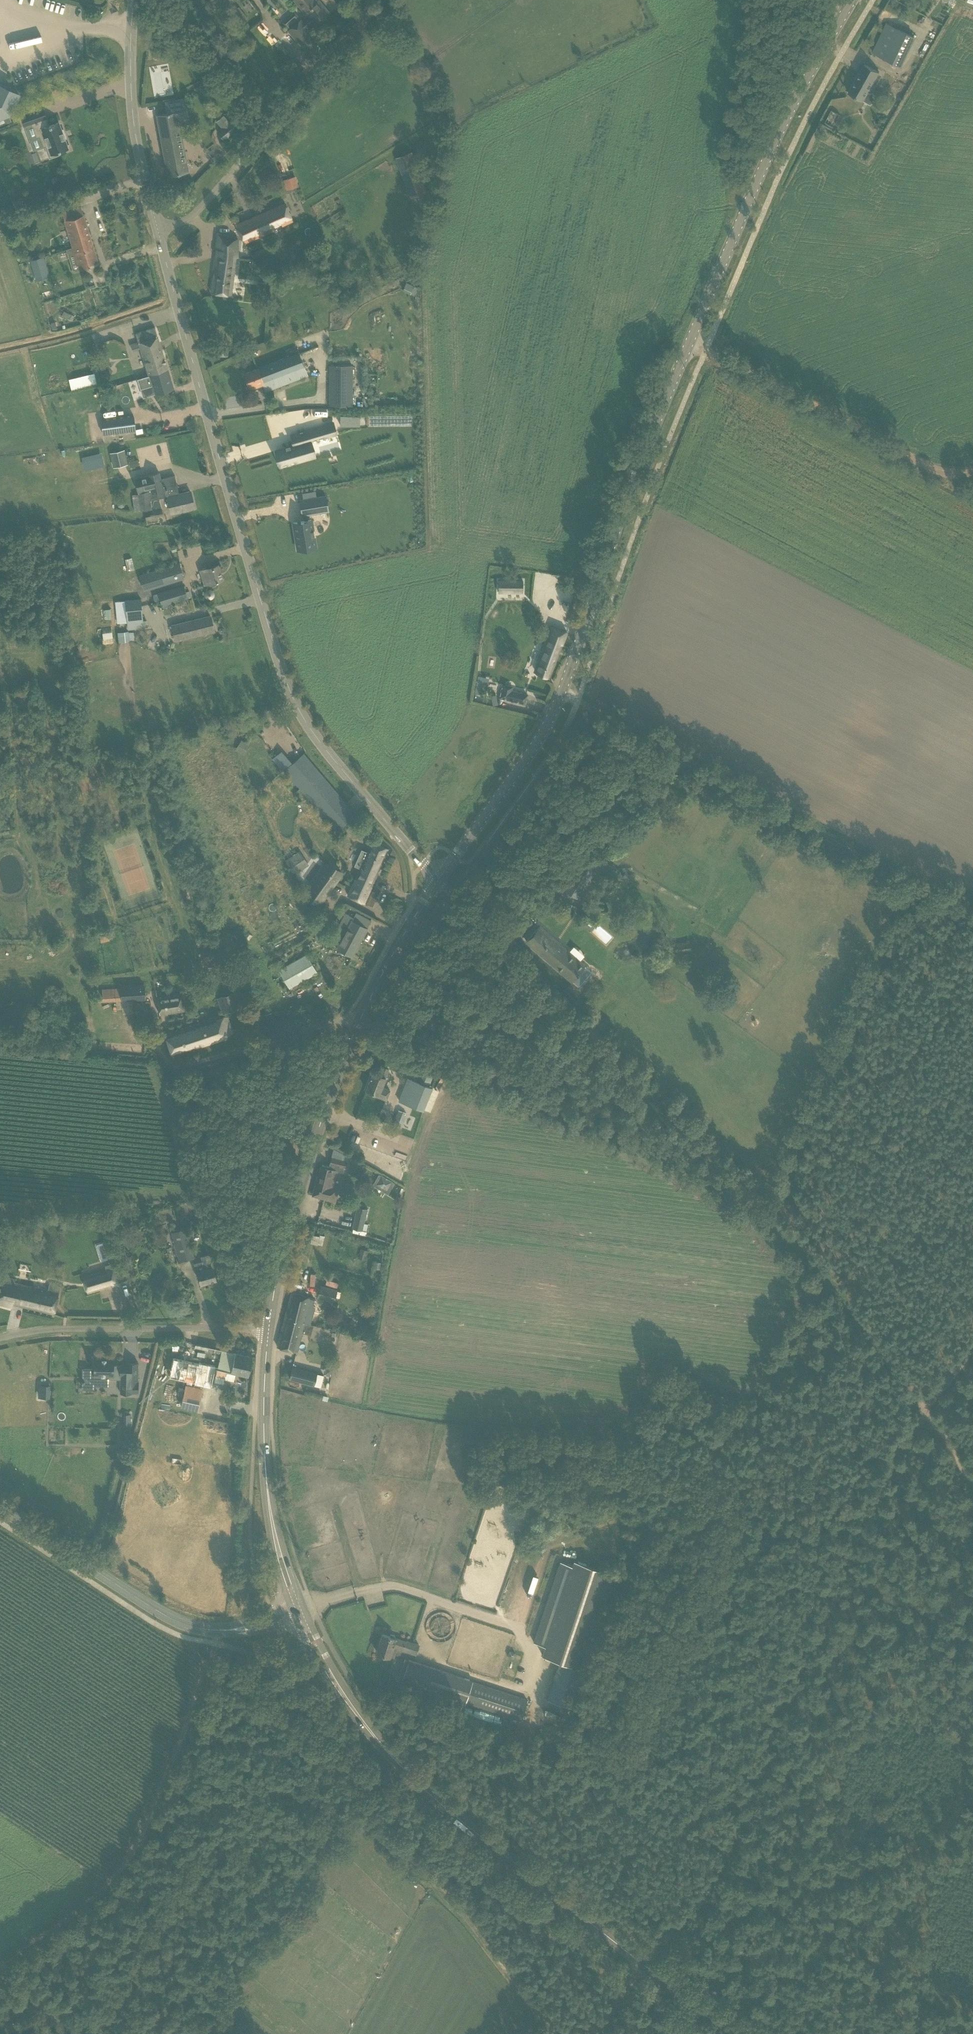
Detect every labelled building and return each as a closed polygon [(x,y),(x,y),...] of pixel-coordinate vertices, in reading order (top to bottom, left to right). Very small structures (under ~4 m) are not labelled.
[(301,9),(300,10),(306,17),(302,21),(301,20),(295,12),(283,22),(288,30),(298,42),(299,41),(315,60),(328,50),(321,42),(321,41),(320,42),(307,28),(313,23),(314,25),(328,13),(318,0),(316,1),(315,0),(293,0),(301,9)] [(901,66),(914,37),(887,24),(873,53),(901,66)] [(879,72),(864,64),(848,93),(863,101),(868,92),(871,94),(876,85),(873,83),(879,72)] [(11,120),(9,114),(10,113),(19,94),(0,85),(0,124),(11,120)] [(851,102),(843,113),(854,122),(862,111),(851,102)] [(43,108),(22,116),(25,126),(39,121),(44,135),(40,136),(43,146),(45,145),(50,157),(58,154),(58,152),(68,148),(59,122),(48,126),(46,119),(47,118),(43,108)] [(157,115),(168,175),(188,171),(177,111),(157,115)] [(834,128),(840,115),(833,111),(826,123),(834,128)] [(240,126),(234,119),(220,131),(226,138),(240,126)] [(426,191),(411,153),(396,159),(411,197),(426,191)] [(286,190),(299,186),(296,175),(283,179),(286,190)] [(292,221),(288,213),(284,204),(235,225),(245,243),(273,230),(272,228),(281,224),(282,225),(292,221)] [(81,206),(62,212),(72,247),(66,249),(73,271),(99,263),(81,206)] [(212,292),(222,294),(230,295),(232,280),(233,280),(237,256),(236,255),(238,238),(218,235),(212,292)] [(43,255),(30,259),(37,279),(49,275),(43,255)] [(410,293),(413,286),(406,283),(403,290),(410,293)] [(145,330),(135,333),(146,368),(166,362),(155,327),(145,330)] [(266,391),(276,387),(308,375),(299,352),(244,373),(250,389),(264,384),(266,391)] [(148,376),(137,379),(140,389),(152,385),(155,394),(164,391),(174,388),(166,362),(146,368),(148,376)] [(104,365),(97,367),(102,380),(111,376),(108,367),(105,368),(104,365)] [(353,366),(330,365),(329,406),(352,407),(353,366)] [(69,379),(71,391),(97,385),(94,373),(69,379)] [(341,415),(341,425),(360,425),(360,416),(341,415)] [(134,416),(124,417),(101,420),(103,434),(130,431),(135,430),(134,416)] [(292,445),(274,450),(274,451),(278,466),(287,464),(287,461),(293,459),(294,462),(296,461),(305,458),(301,443),(334,434),(334,433),(331,423),(289,435),(292,445)] [(153,445),(157,459),(169,456),(166,441),(153,445)] [(364,447),(363,447),(363,453),(380,451),(379,445),(375,446),(364,447)] [(113,468),(128,464),(124,449),(110,453),(113,468)] [(68,472),(104,463),(101,452),(80,457),(81,460),(66,464),(68,472)] [(159,472),(135,478),(138,492),(139,492),(141,511),(151,509),(150,500),(164,497),(159,472)] [(175,475),(161,478),(165,502),(169,501),(172,513),(185,510),(194,508),(190,491),(178,494),(176,487),(177,487),(175,475)] [(325,496),(299,500),(301,515),(328,511),(325,496)] [(310,520),(294,522),(298,548),(315,546),(310,520)] [(138,576),(143,591),(184,578),(180,563),(138,576)] [(204,585),(213,582),(223,579),(218,564),(206,568),(206,567),(199,570),(202,579),(204,585)] [(564,579),(562,585),(577,590),(579,584),(564,579)] [(499,580),(498,592),(522,592),(523,580),(499,580)] [(184,585),(152,595),(155,602),(160,600),(161,606),(188,599),(184,585)] [(144,621),(141,599),(115,601),(118,624),(127,623),(128,630),(148,627),(147,620),(144,621)] [(210,616),(201,618),(172,625),(176,641),(214,631),(210,616)] [(567,632),(558,628),(551,626),(536,664),(539,665),(536,673),(547,677),(551,669),(552,669),(567,632)] [(112,630),(102,631),(103,642),(113,641),(112,630)] [(121,632),(118,632),(119,642),(122,642),(129,641),(128,631),(121,632)] [(477,676),(475,691),(484,692),(485,676),(477,676)] [(500,692),(498,697),(524,703),(525,700),(526,694),(510,690),(511,686),(502,683),(500,692)] [(607,735),(601,730),(593,741),(599,746),(607,735)] [(241,740),(235,750),(241,754),(247,744),(241,740)] [(303,754),(296,760),(284,770),(336,831),(355,815),(303,754)] [(353,866),(359,869),(347,896),(364,904),(388,847),(372,840),(366,853),(360,851),(355,861),(353,866)] [(295,875),(309,866),(299,851),(285,860),(295,875)] [(320,907),(344,873),(327,861),(303,894),(320,907)] [(192,876),(180,880),(184,890),(195,887),(192,876)] [(371,920),(362,915),(355,912),(352,918),(346,915),(331,942),(337,946),(336,947),(352,956),(371,920)] [(540,926),(526,941),(572,981),(579,987),(592,972),(585,966),(569,951),(563,946),(547,933),(540,926)] [(673,943),(675,956),(691,954),(689,941),(673,943)] [(245,951),(236,954),(239,961),(248,958),(245,951)] [(216,953),(203,956),(206,966),(218,963),(216,953)] [(289,988),(317,972),(307,954),(278,970),(289,988)] [(144,985),(121,987),(122,1001),(145,999),(144,985)] [(104,1002),(116,1001),(115,990),(104,990),(104,1002)] [(242,1008),(237,991),(217,998),(222,1014),(242,1008)] [(157,997),(160,1015),(186,1011),(183,993),(157,997)] [(225,1037),(222,1028),(218,1016),(181,1029),(181,1031),(165,1036),(172,1055),(200,1045),(202,1044),(208,1042),(209,1043),(225,1037)] [(385,1077),(388,1069),(383,1067),(379,1075),(373,1072),(366,1090),(378,1094),(378,1096),(386,1100),(390,1090),(382,1087),(385,1077)] [(423,1071),(419,1083),(408,1079),(400,1101),(423,1110),(431,1087),(430,1087),(434,1075),(423,1071)] [(401,1130),(406,1113),(397,1110),(392,1127),(401,1130)] [(346,1162),(332,1158),(330,1164),(339,1167),(344,1168),(346,1162)] [(321,1166),(314,1196),(336,1201),(339,1187),(334,1186),(338,1171),(339,1167),(330,1164),(330,1167),(322,1165),(322,1166),(321,1166)] [(381,1176),(376,1184),(386,1190),(391,1181),(381,1176)] [(355,1216),(352,1228),(362,1231),(366,1214),(368,1209),(357,1207),(355,1216)] [(194,1258),(185,1228),(171,1232),(180,1262),(194,1258)] [(361,1249),(359,1256),(366,1258),(368,1251),(361,1249)] [(202,1261),(193,1263),(196,1272),(198,1271),(201,1283),(216,1279),(212,1267),(210,1259),(209,1254),(200,1256),(202,1261)] [(88,1292),(111,1285),(112,1287),(119,1285),(114,1267),(113,1267),(112,1263),(105,1265),(106,1269),(83,1276),(88,1292)] [(0,1288),(0,1304),(12,1307),(13,1303),(54,1314),(61,1286),(49,1283),(46,1291),(14,1283),(15,1279),(7,1277),(6,1280),(3,1279),(0,1288)] [(318,1297),(335,1302),(336,1297),(338,1291),(321,1286),(318,1297)] [(292,1292),(285,1318),(302,1323),(304,1323),(310,1325),(315,1307),(313,1306),(314,1300),(309,1298),(309,1297),(302,1295),(292,1292)] [(281,1330),(277,1347),(287,1349),(296,1352),(297,1352),(304,1323),(302,1323),(285,1318),(281,1330)] [(359,1331),(357,1338),(367,1341),(368,1334),(359,1331)] [(83,1369),(82,1388),(94,1388),(94,1377),(120,1378),(120,1393),(131,1393),(131,1392),(138,1392),(138,1381),(137,1381),(138,1362),(127,1362),(127,1365),(120,1365),(114,1365),(114,1358),(94,1358),(93,1369),(83,1369)] [(176,1358),(172,1376),(197,1382),(197,1384),(230,1391),(235,1369),(202,1362),(201,1363),(176,1358)] [(317,1373),(292,1366),(289,1378),(313,1385),(317,1373)] [(49,1385),(40,1385),(40,1397),(48,1398),(49,1385)] [(185,1388),(183,1396),(181,1406),(198,1410),(202,1389),(185,1385),(185,1388)] [(532,1591),(544,1559),(539,1557),(527,1589),(532,1591)] [(548,1698),(574,1707),(615,1574),(574,1561),(573,1566),(560,1562),(534,1641),(546,1646),(543,1655),(561,1661),(548,1698)] [(407,1642),(392,1637),(382,1634),(377,1652),(390,1656),(393,1645),(405,1648),(404,1650),(416,1654),(419,1644),(407,1640),(407,1642)] [(401,1681),(400,1683),(460,1702),(465,1704),(466,1702),(519,1719),(526,1699),(472,1682),(473,1681),(420,1663),(408,1659),(407,1662),(404,1671),(401,1681)]
